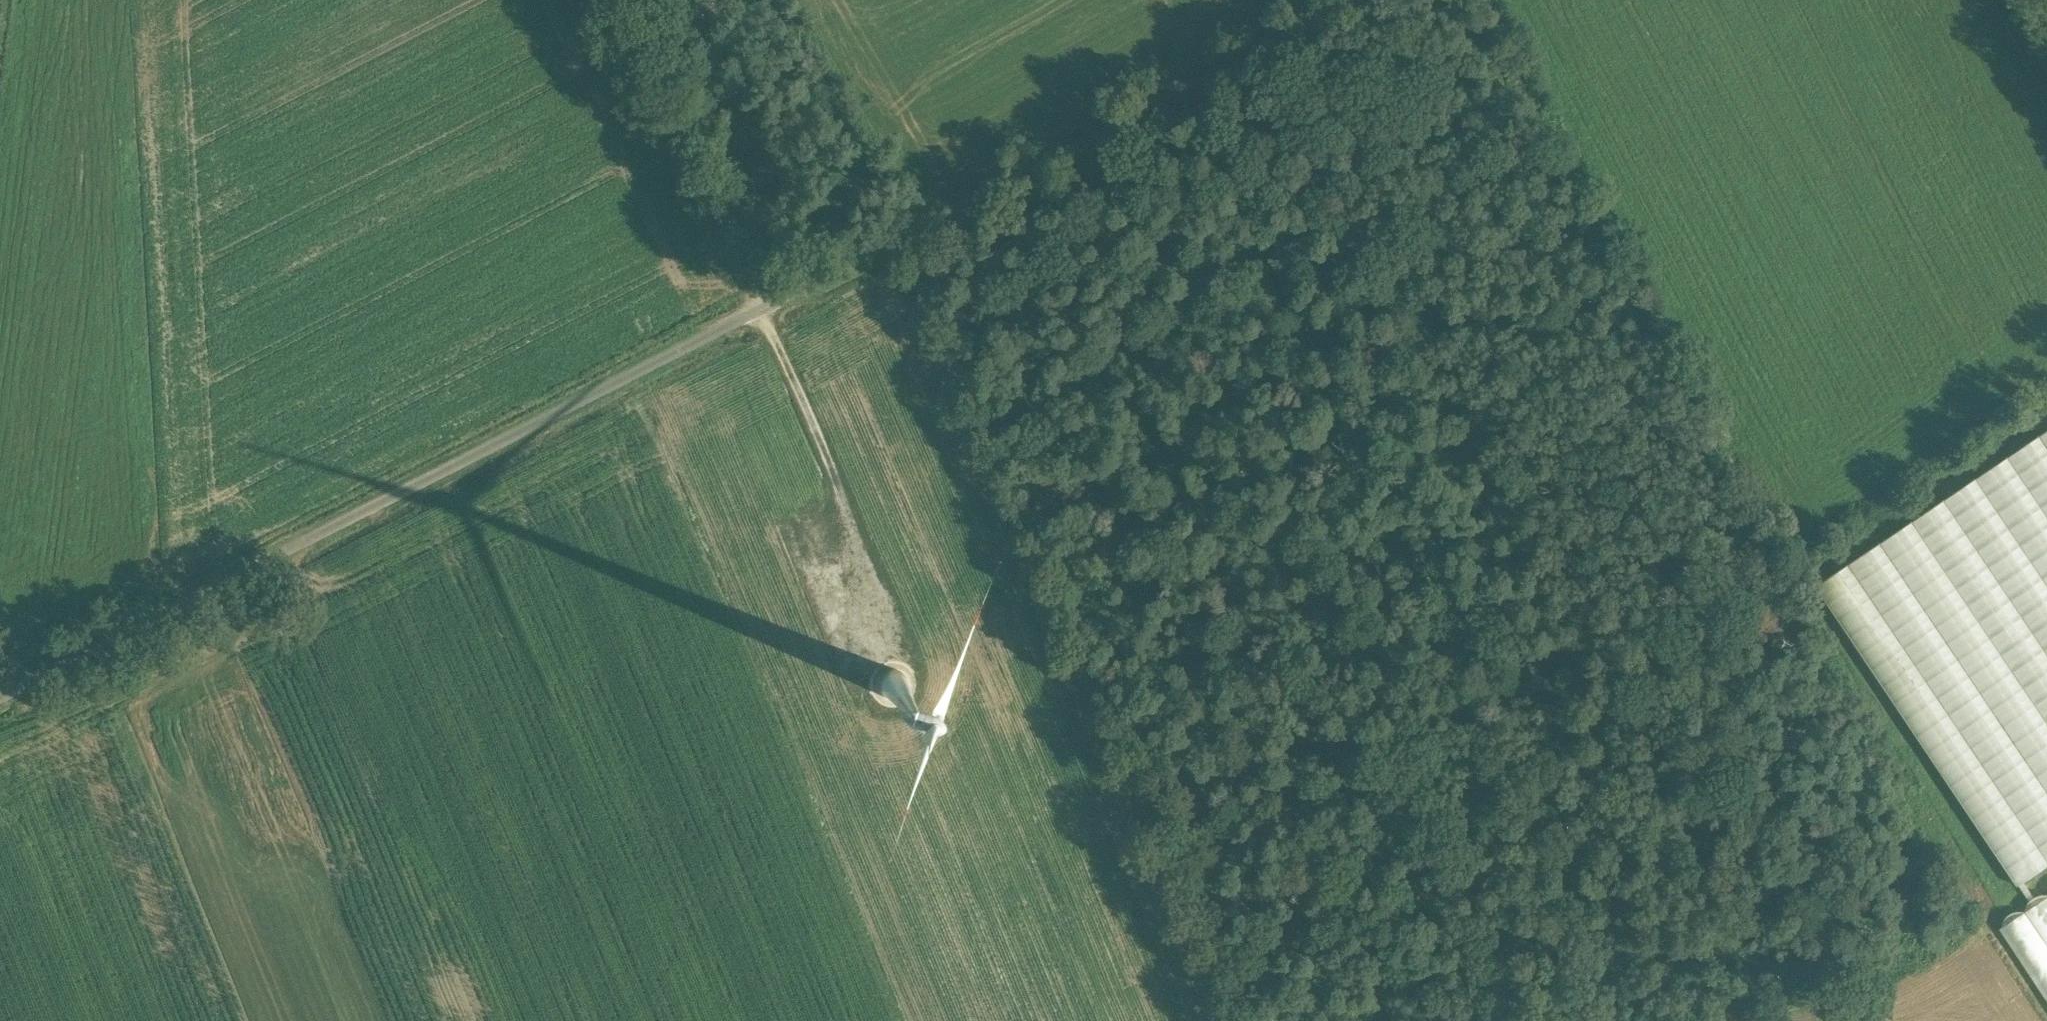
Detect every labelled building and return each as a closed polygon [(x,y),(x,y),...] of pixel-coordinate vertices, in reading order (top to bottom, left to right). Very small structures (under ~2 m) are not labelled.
[(1817,586),(1921,741),(2018,885),(2046,866),(2046,431),(1817,586)] [(2046,998),(2046,898),(2001,929),(2046,998)]
